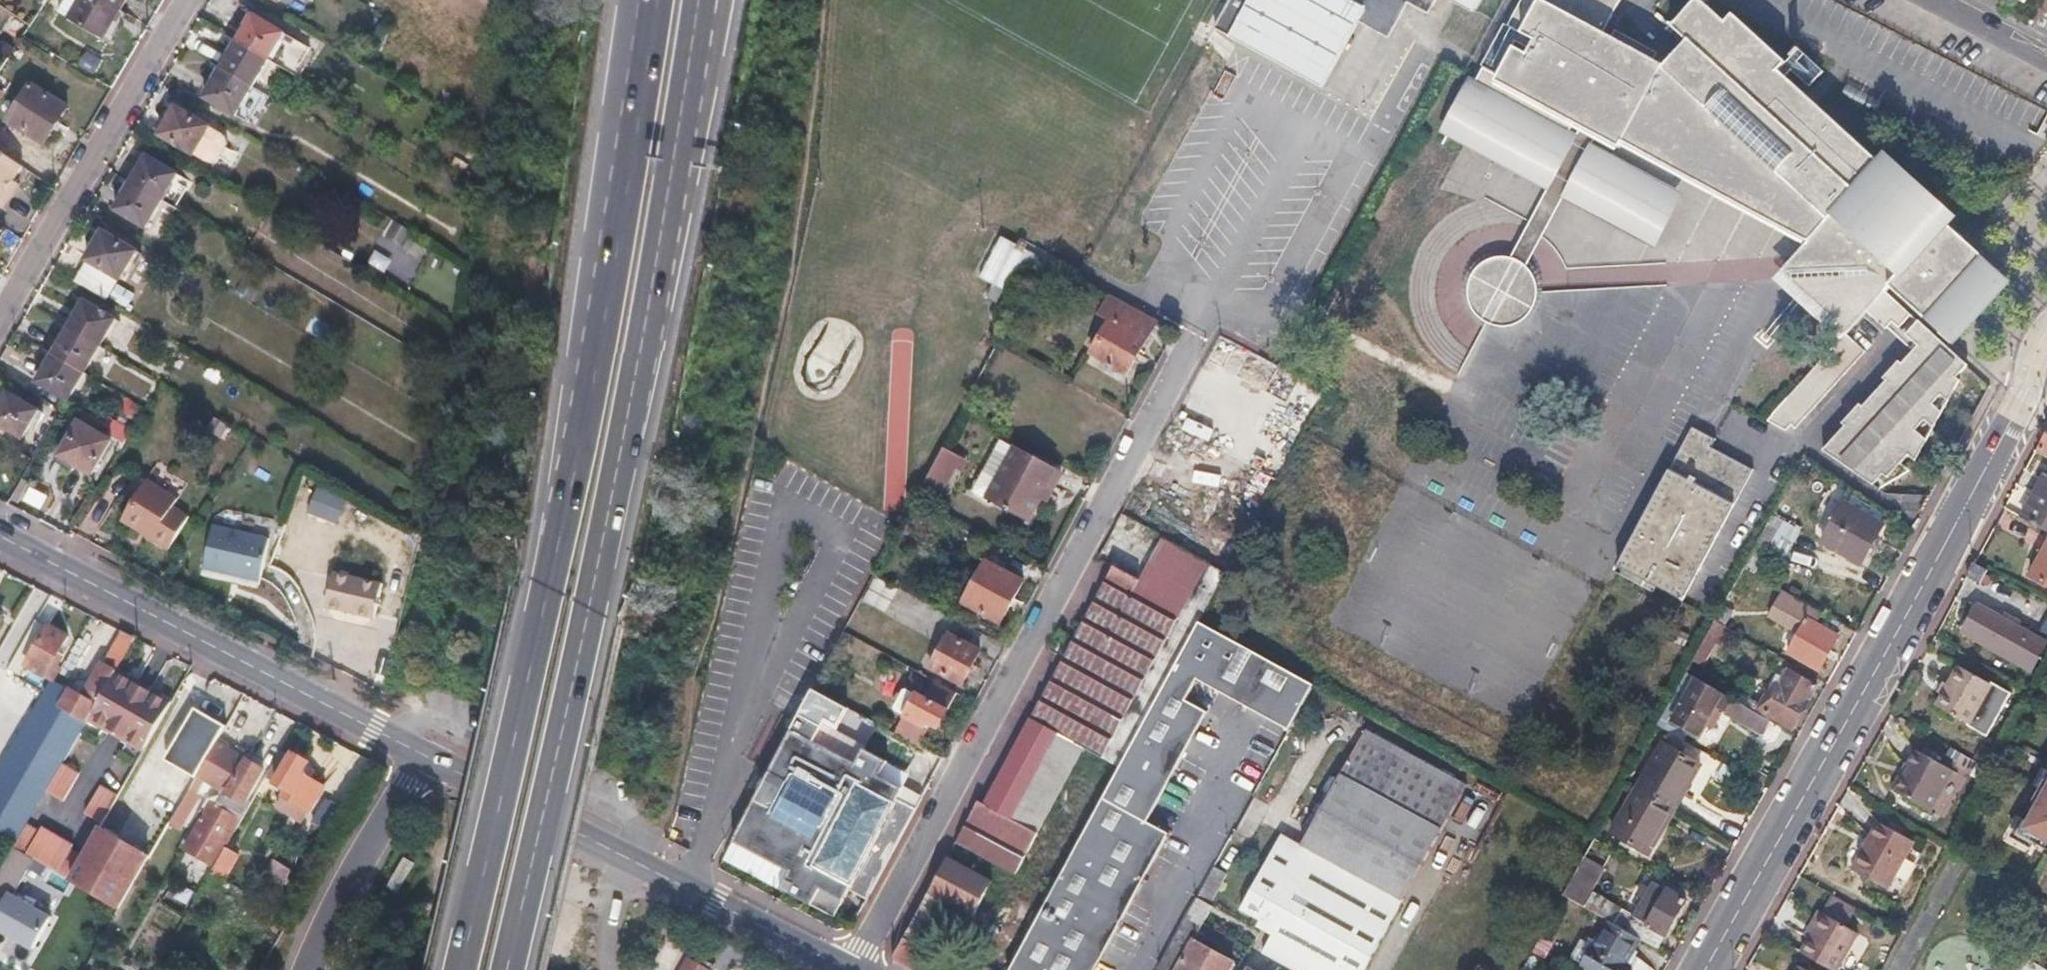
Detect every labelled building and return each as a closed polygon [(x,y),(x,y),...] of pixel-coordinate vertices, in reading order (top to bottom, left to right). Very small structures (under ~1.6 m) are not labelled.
[(68,23),(104,43),(116,23),(129,0),(82,0),(68,23)] [(1216,28),(1239,40),(1324,88),(1359,24),(1388,39),(1408,1),(1430,12),(1436,0),(1231,0),(1216,28)] [(1474,12),(1481,0),(1451,0),(1474,12)] [(1893,297),(1887,291),(1891,287),(1894,282),(1890,278),(1906,250),(1933,266),(1962,235),(1946,220),(1941,225),(1827,119),(1822,125),(1809,112),(1803,118),(1792,108),(1798,102),(1746,54),(1739,62),(1701,27),(1689,40),(1670,60),(1616,29),(1612,36),(1604,31),(1621,0),(1522,0),(1508,25),(1535,41),(1528,55),(1515,48),(1500,76),(1483,68),(1454,121),(1546,174),(1583,109),(1589,112),(1591,113),(1594,106),(1607,113),(1603,120),(1606,122),(1620,130),(1617,136),(1683,173),(1687,167),(1815,239),(1833,249),(1835,283),(1865,281),(1866,311),(1879,323),(1884,328),(1891,321),(1917,345),(1822,450),(1871,485),(1881,474),(1885,478),(1908,454),(1915,461),(1960,379),(1956,376),(1967,364),(1893,297)] [(1809,112),(1822,125),(1827,119),(1941,225),(1946,220),(1832,114),(1756,43),(1710,0),(1693,0),(1672,24),(1689,40),(1701,27),(1739,62),(1746,54),(1798,102),(1792,108),(1803,118),(1809,112)] [(281,34),(252,16),(237,43),(220,71),(204,98),(234,116),(250,88),(266,60),(281,34)] [(65,109),(30,86),(7,123),(43,145),(54,127),(65,109)] [(1687,196),(1594,144),(1599,135),(1606,122),(1603,120),(1607,113),(1594,106),(1591,113),(1589,112),(1583,109),(1546,174),(1454,121),(1447,134),(1539,186),(1545,189),(1508,256),(1511,256),(1516,258),(1520,260),(1524,263),(1526,265),(1564,198),(1656,251),(1687,196)] [(175,108),(159,136),(205,162),(212,162),(217,160),(221,157),(224,151),(224,144),(223,139),(219,134),(175,108)] [(1620,130),(1606,122),(1599,135),(1613,143),(1617,136),(1620,130)] [(22,169),(0,154),(0,211),(1,211),(11,197),(18,187),(12,183),(22,169)] [(146,159),(131,185),(115,211),(145,229),(160,203),(176,176),(146,159)] [(390,219),(371,259),(411,277),(425,247),(405,238),(410,228),(390,219)] [(136,253),(102,233),(86,260),(120,280),(136,253)] [(1019,243),(1002,234),(979,277),(992,283),(985,297),(996,302),(990,316),(1006,324),(1044,251),(1021,239),(1019,243)] [(1933,266),(1906,250),(1890,278),(1894,282),(1891,287),(1954,344),(2011,281),(1966,239),(1962,235),(1933,266)] [(1815,239),(1784,272),(1848,331),(1866,311),(1865,281),(1835,283),(1833,249),(1815,239)] [(1468,273),(1463,287),(1463,297),(1466,307),(1471,316),(1478,323),(1486,328),(1496,330),(1506,331),(1515,328),(1524,323),(1531,316),(1536,308),(1539,298),(1539,288),(1536,279),(1526,265),(1524,263),(1520,260),(1516,258),(1511,256),(1508,256),(1491,256),(1478,262),(1468,273)] [(120,280),(86,260),(73,282),(107,301),(120,280)] [(1100,316),(1109,321),(1091,356),(1126,375),(1155,321),(1110,296),(1100,316)] [(114,321),(85,304),(69,331),(54,356),(38,383),(68,400),(83,374),(99,348),(114,321)] [(1864,351),(1845,334),(1767,421),(1784,431),(1791,423),(1796,427),(1864,351)] [(7,396),(0,407),(0,427),(22,440),(37,413),(7,396)] [(109,442),(79,423),(59,457),(90,475),(109,442)] [(1718,436),(1696,425),(1619,564),(1684,600),(1756,467),(1713,445),(1718,436)] [(962,457),(942,441),(921,476),(942,490),(962,457)] [(1056,472),(1003,442),(976,493),(1028,522),(1040,500),(1056,472)] [(151,472),(127,513),(150,527),(173,541),(193,509),(177,499),(182,491),(151,472)] [(1063,476),(1056,472),(1040,500),(1047,504),(1063,476)] [(2024,517),(2046,529),(2046,476),(2024,517)] [(1884,524),(1845,502),(1822,542),(1862,564),(1884,524)] [(1800,531),(1773,516),(1756,545),(1767,550),(1784,560),(1800,531)] [(270,537),(215,526),(206,569),(233,575),(261,581),(270,537)] [(1767,550),(1756,545),(1744,567),(1755,573),(1767,550)] [(2033,575),(2046,582),(2046,548),(2033,575)] [(1021,716),(972,802),(977,805),(891,963),(906,969),(914,969),(925,950),(922,948),(946,903),(973,918),(992,884),(958,864),(963,856),(1012,883),(1084,751),(1098,758),(1091,771),(1112,783),(1119,769),(1199,623),(1223,578),(1177,553),(1163,578),(1146,569),(1138,583),(1113,570),(1031,722),(1021,716)] [(1975,562),(1973,561),(1967,574),(1968,574),(1975,562)] [(1023,583),(986,562),(963,604),(1000,625),(1023,583)] [(1987,568),(1975,562),(1968,574),(1980,581),(1987,568)] [(381,589),(332,579),(325,614),(374,623),(381,589)] [(1773,605),(1803,622),(1806,617),(1816,623),(1823,612),(1782,589),(1773,605)] [(1979,604),(1963,631),(2033,671),(2046,647),(2046,643),(2018,626),(2003,617),(1979,604)] [(1734,611),(1723,605),(1716,618),(1727,625),(1734,611)] [(929,643),(940,649),(929,670),(961,687),(980,651),(961,641),(968,629),(951,620),(952,617),(932,606),(924,622),(937,629),(929,643)] [(37,618),(23,611),(2,647),(16,655),(37,618)] [(1816,623),(1806,617),(1803,622),(1786,650),(1819,669),(1844,625),(1823,612),(1816,623)] [(2006,612),(2003,617),(2018,626),(2021,621),(2006,612)] [(39,619),(37,618),(16,655),(19,657),(26,646),(24,645),(39,619)] [(1727,625),(1716,618),(1687,672),(1695,676),(1715,641),(1719,643),(1729,626),(1727,625)] [(53,626),(39,619),(24,645),(26,646),(33,650),(26,662),(53,677),(59,666),(56,664),(60,656),(55,654),(66,633),(53,626)] [(1112,783),(1011,969),(1098,969),(1169,835),(1147,824),(1206,713),(1186,702),(1197,681),(1272,723),(1298,677),(1199,623),(1119,769),(1112,783)] [(49,684),(14,746),(0,770),(0,781),(41,805),(43,800),(56,777),(95,710),(122,664),(137,638),(123,630),(114,646),(105,662),(99,658),(80,693),(55,678),(53,677),(49,684)] [(33,650),(26,646),(19,657),(26,662),(33,650)] [(132,670),(122,664),(95,710),(117,723),(143,676),(132,670)] [(1991,684),(1958,665),(1935,704),(1967,722),(1966,724),(1986,735),(2010,693),(1992,682),(1991,684)] [(919,677),(907,670),(902,678),(914,685),(919,677)] [(1773,698),(1767,695),(1762,704),(1748,696),(1744,704),(1772,720),(1774,716),(1794,726),(1817,686),(1789,670),(1773,698)] [(149,679),(143,676),(117,723),(122,726),(149,679)] [(1744,704),(1695,676),(1670,719),(1692,732),(1710,702),(1767,734),(1774,721),(1772,720),(1744,704)] [(1317,687),(1298,677),(1272,723),(1291,733),(1317,687)] [(156,683),(149,679),(122,726),(129,730),(156,683)] [(902,692),(893,708),(895,714),(901,717),(891,735),(901,740),(914,747),(927,723),(938,729),(956,694),(932,682),(923,700),(906,691),(902,692)] [(167,690),(156,683),(129,730),(151,742),(178,696),(167,690)] [(811,692),(801,711),(825,724),(835,705),(821,698),(811,692)] [(218,742),(227,726),(213,717),(199,710),(169,761),(198,778),(218,742)] [(894,722),(881,716),(876,727),(888,734),(894,722)] [(1287,835),(1242,911),(1261,922),(1259,927),(1274,936),(1264,953),(1296,969),(1368,969),(1427,865),(1469,787),(1369,731),(1327,805),(1304,845),(1287,835)] [(891,844),(880,839),(897,807),(895,806),(903,792),(790,732),(730,843),(845,903),(852,889),(853,890),(871,857),(881,863),(891,844)] [(0,738),(0,770),(14,746),(0,738)] [(1903,754),(1905,755),(1891,780),(1929,801),(1951,761),(1912,738),(1903,754)] [(233,751),(218,742),(198,778),(171,824),(185,832),(205,796),(200,794),(206,783),(224,793),(228,796),(249,760),(233,751)] [(1701,767),(1663,745),(1639,789),(1677,810),(1701,767)] [(1903,754),(1900,752),(1886,777),(1891,780),(1905,755),(1903,754)] [(291,758),(281,753),(265,781),(287,793),(284,799),(287,801),(282,811),(296,819),(303,808),(310,812),(312,813),(326,787),(304,775),(308,769),(311,763),(293,754),(291,758)] [(249,760),(228,796),(244,805),(264,769),(256,764),(249,760)] [(73,787),(56,777),(43,800),(60,810),(73,787)] [(2035,802),(2038,804),(2022,834),(2046,847),(2046,779),(2035,802)] [(20,840),(28,826),(41,805),(0,781),(0,828),(20,840)] [(1677,810),(1639,789),(1614,833),(1652,854),(1677,810)] [(244,805),(228,796),(219,812),(235,820),(244,805)] [(287,801),(284,799),(280,797),(275,807),(282,811),(287,801)] [(113,809),(94,798),(81,821),(99,832),(101,830),(113,809)] [(101,830),(103,831),(75,879),(123,908),(152,858),(135,848),(118,838),(135,809),(118,799),(113,809),(101,830)] [(219,812),(212,808),(188,850),(210,863),(235,820),(219,812)] [(304,823),(310,812),(303,808),(296,819),(304,823)] [(1917,844),(1879,824),(1853,872),(1890,892),(1917,844)] [(20,840),(19,842),(15,850),(30,858),(41,865),(55,841),(28,826),(20,840)] [(295,846),(284,840),(267,872),(278,878),(295,846)] [(84,858),(55,841),(41,865),(71,881),(84,858)] [(30,858),(15,850),(0,875),(0,912),(10,894),(30,858)] [(238,858),(226,851),(211,876),(223,883),(238,858)] [(411,862),(402,858),(386,888),(395,893),(411,862)] [(1223,880),(1212,874),(1198,898),(1209,905),(1223,880)] [(1591,884),(1576,875),(1564,896),(1580,904),(1591,884)] [(1687,900),(1662,885),(1642,920),(1651,925),(1643,940),(1659,949),(1687,900)] [(10,894),(0,912),(0,931),(35,950),(53,918),(10,894)] [(1158,969),(1159,969),(1229,969),(1234,962),(1195,940),(1213,907),(1209,905),(1198,898),(1158,969)] [(1856,929),(1830,914),(1818,937),(1812,934),(1803,952),(1835,969),(1856,929)] [(1610,921),(1585,966),(1593,969),(1634,969),(1635,968),(1629,965),(1643,940),(1610,921)] [(2026,956),(2018,969),(2046,969),(2046,968),(2026,956)] [(711,969),(689,957),(681,969),(710,969),(711,969)]
